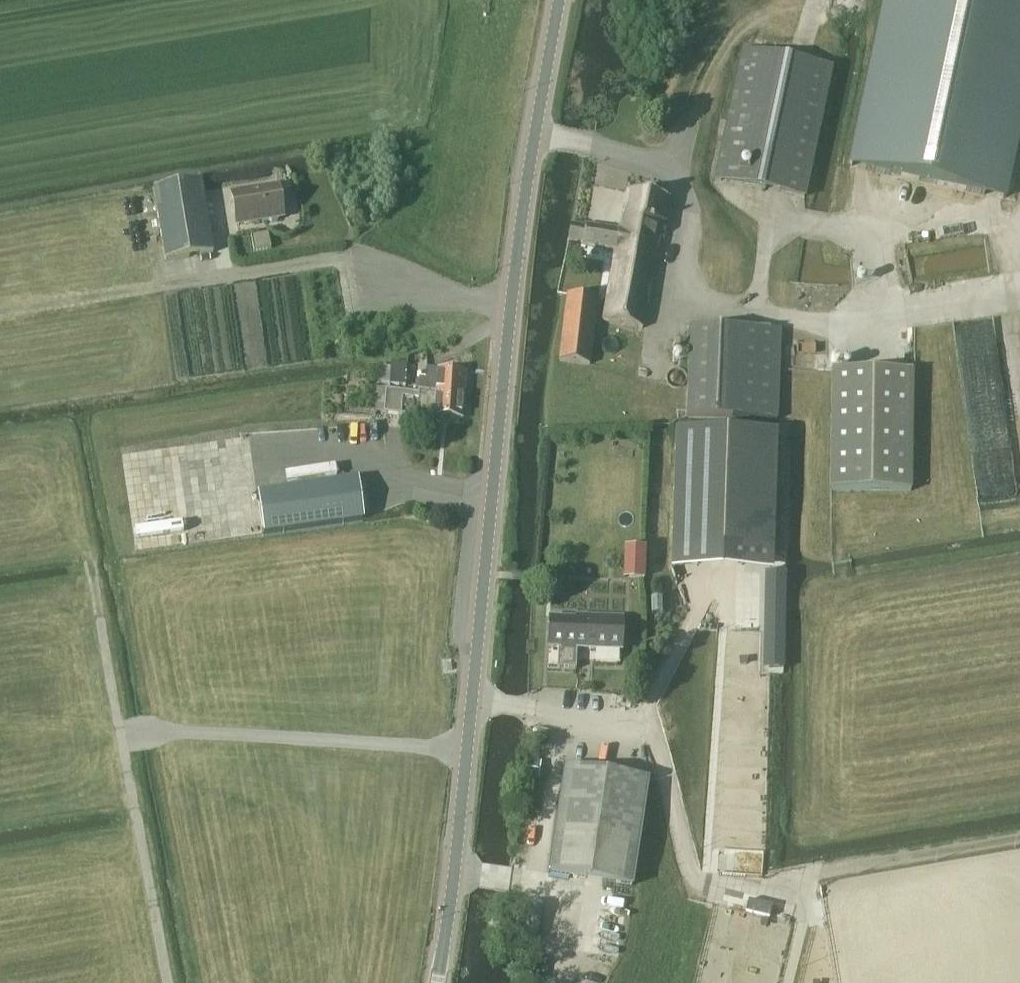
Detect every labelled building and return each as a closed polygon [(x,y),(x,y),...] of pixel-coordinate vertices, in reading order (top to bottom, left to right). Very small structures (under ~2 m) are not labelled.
[(849,166),(1007,200),(1019,140),(1019,0),(884,0),(881,11),(849,166)] [(832,64),(744,46),(717,177),(805,195),(832,64)] [(213,251),(202,180),(154,188),(166,259),(213,251)] [(284,216),(278,184),(231,192),(237,224),(268,219),(271,221),(278,219),(280,217),(284,216)] [(662,222),(664,223),(669,199),(628,192),(620,230),(585,223),(585,225),(572,223),(569,239),(582,241),(582,243),(617,250),(603,318),(642,326),(662,222)] [(560,358),(590,362),(597,296),(567,292),(560,358)] [(687,414),(776,417),(779,329),(690,326),(687,414)] [(391,384),(406,385),(408,364),(392,362),(391,384)] [(436,393),(464,395),(466,372),(437,370),(427,369),(426,379),(419,378),(418,391),(436,393)] [(910,491),(912,371),(831,370),(829,490),(910,491)] [(374,412),(383,413),(385,390),(376,389),(374,412)] [(462,417),(464,395),(436,393),(436,394),(385,390),(383,413),(417,415),(417,422),(416,422),(416,423),(435,425),(435,423),(435,415),(462,417)] [(676,428),(672,549),(774,552),(777,477),(780,432),(676,428)] [(290,469),(291,477),(312,476),(312,468),(290,469)] [(344,479),(344,516),(355,517),(355,479),(344,479)] [(323,485),(257,494),(263,536),(344,524),(338,482),(323,485)] [(625,545),(624,576),(645,577),(646,546),(625,545)] [(765,571),(762,668),(783,669),(786,572),(765,571)] [(621,648),(623,617),(577,615),(577,609),(569,609),(569,618),(550,617),(549,645),(559,646),(558,667),(576,668),(577,646),(621,648)] [(528,771),(528,777),(540,778),(541,762),(529,761),(528,771)] [(633,884),(649,778),(565,766),(549,871),(633,884)]
